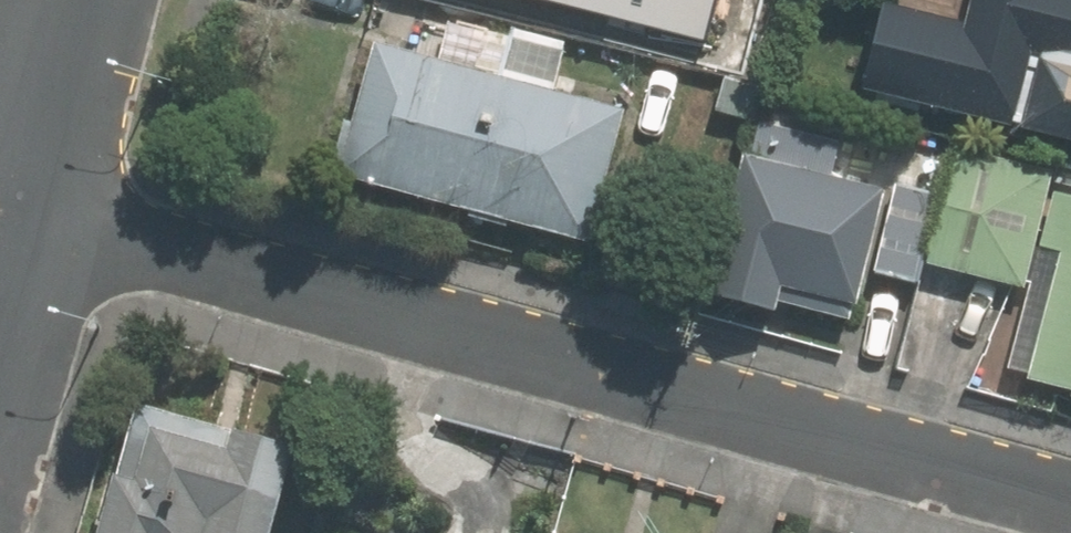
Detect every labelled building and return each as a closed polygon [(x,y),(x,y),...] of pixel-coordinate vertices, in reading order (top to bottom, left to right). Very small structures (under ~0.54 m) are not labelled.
[(959,9),(925,0),(881,0),(859,82),(997,119),(995,125),(1070,145),(1070,0),(962,0),(959,9)] [(498,41),(438,24),(430,53),(370,36),(333,170),(581,240),(619,105),(542,83),(553,43),(501,29),(498,41)] [(896,280),(920,185),(825,161),(830,143),(756,123),(710,301),(850,336),(866,273),(896,280)] [(1058,178),(964,153),(936,267),(1030,292),(1058,178)] [(1027,379),(1070,390),(1070,191),(1060,188),(1044,246),(1061,252),(1027,379)] [(293,447),(136,405),(102,532),(270,532),(293,447)]
